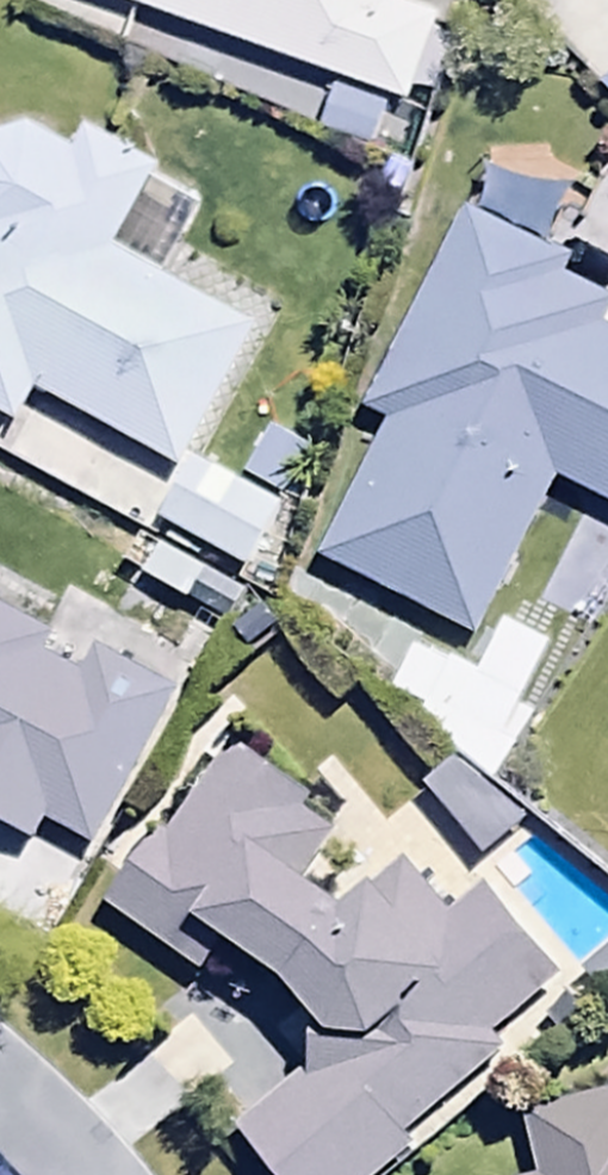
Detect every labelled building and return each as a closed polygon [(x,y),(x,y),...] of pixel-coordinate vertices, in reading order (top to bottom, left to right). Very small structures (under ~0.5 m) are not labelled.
[(403,112),(436,20),(400,7),(402,0),(84,0),(403,112)] [(394,119),(336,97),(320,140),(378,161),(394,119)] [(15,438),(34,402),(187,484),(263,342),(118,264),(163,179),(88,138),(75,161),(33,138),(0,144),(0,430),(15,438)] [(559,493),(607,519),(607,346),(605,345),(607,338),(607,310),(566,288),(574,273),(473,220),(365,427),(393,442),(323,577),(475,656),(559,493)] [(162,492),(108,465),(84,512),(139,539),(162,492)] [(0,618),(0,840),(39,860),(50,839),(96,863),(176,706),(99,666),(88,686),(67,675),(76,657),(0,618)] [(529,709),(417,654),(393,702),(505,758),(529,709)] [(237,1143),(264,1174),(408,1174),(418,1166),(402,1147),(501,1064),(487,1048),(560,986),(487,899),(447,933),(405,883),(357,923),(312,893),(339,852),(311,834),(320,820),(236,764),(176,855),(165,847),(115,922),(206,983),(222,958),(296,1007),(323,1038),(316,1079),(237,1143)] [(525,1125),(537,1174),(607,1174),(607,1105),(525,1125)]
